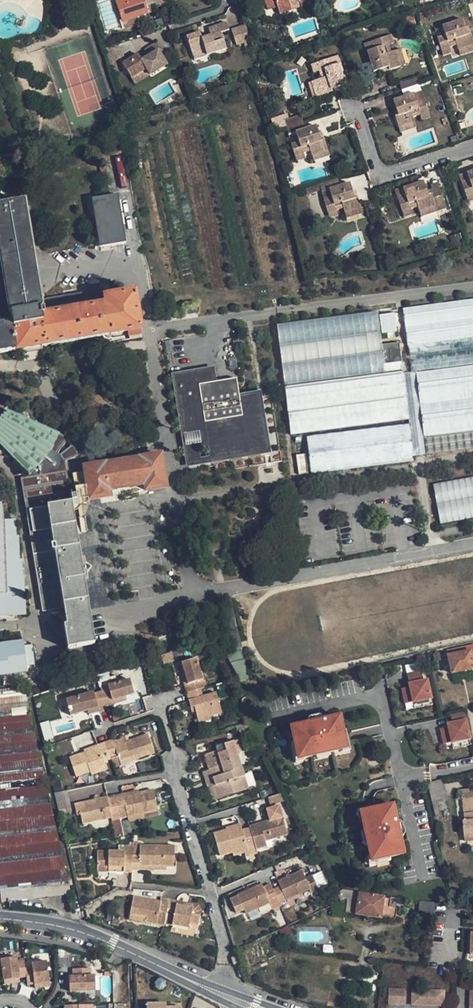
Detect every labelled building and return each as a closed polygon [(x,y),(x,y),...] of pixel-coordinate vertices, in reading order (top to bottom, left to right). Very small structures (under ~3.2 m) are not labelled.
[(116,1),(123,22),(136,17),(148,13),(146,5),(154,3),(161,1),(161,0),(119,0),(116,1)] [(270,9),(279,6),(281,14),(293,10),(292,4),(290,0),(268,0),(270,9)] [(416,16),(409,18),(411,26),(419,23),(416,16)] [(125,28),(138,24),(136,17),(123,22),(125,28)] [(444,24),(446,31),(439,34),(444,48),(451,45),(458,43),(460,48),(472,44),(472,38),(471,32),(469,33),(464,18),(444,24)] [(228,29),(225,21),(212,25),(215,33),(220,31),(228,29)] [(444,24),(437,27),(439,34),(446,31),(444,24)] [(186,36),(191,54),(204,50),(206,54),(225,47),(220,31),(215,33),(212,25),(207,27),(208,32),(209,35),(201,38),(200,35),(199,32),(186,36)] [(244,25),(231,29),(236,44),(243,42),(249,40),(244,25)] [(386,34),(375,37),(378,44),(368,47),(374,67),(389,63),(390,66),(401,63),(396,48),(391,49),(389,42),(386,34)] [(378,44),(375,37),(366,40),(368,47),(378,44)] [(122,63),(131,77),(146,68),(150,74),(167,65),(162,56),(158,49),(160,48),(156,42),(148,46),(144,48),(146,52),(148,55),(141,59),(139,56),(138,54),(122,63)] [(472,49),(472,44),(460,48),(461,52),(472,49)] [(406,62),(401,46),(396,48),(401,63),(406,62)] [(191,54),(193,58),(206,54),(204,50),(191,54)] [(330,63),(340,60),(338,53),(328,56),(330,63)] [(319,68),(321,75),(317,77),(322,93),(334,89),(333,84),(347,80),(340,60),(330,63),(328,56),(316,60),(319,68)] [(131,77),(134,83),(150,74),(146,68),(131,77)] [(419,75),(402,80),(405,90),(422,84),(419,75)] [(322,93),(317,77),(312,79),(317,94),(322,93)] [(406,94),(395,98),(400,113),(397,114),(400,125),(417,120),(415,115),(422,113),(430,110),(426,99),(418,101),(415,91),(423,89),(422,84),(405,90),(406,94)] [(423,89),(415,91),(418,101),(426,99),(423,89)] [(423,118),(432,115),(430,110),(422,113),(423,118)] [(301,112),(284,117),(287,128),(305,122),(301,112)] [(417,120),(400,125),(402,130),(418,125),(417,120)] [(289,132),(296,130),(299,139),(291,141),(295,153),(304,150),(312,148),(313,152),(329,147),(325,136),(321,137),(317,123),(306,127),(305,122),(287,128),(289,132)] [(296,130),(289,132),(291,141),(299,139),(296,130)] [(315,158),(330,153),(329,147),(313,152),(315,158)] [(460,173),(467,193),(472,191),(472,168),(460,173)] [(352,182),(340,186),(338,178),(321,183),(323,188),(326,199),(321,201),(325,211),(329,210),(330,211),(337,209),(344,207),(345,211),(362,206),(358,193),(355,194),(352,182)] [(426,180),(406,186),(397,188),(400,197),(403,209),(412,206),(419,204),(421,209),(437,204),(436,199),(444,196),(438,179),(431,182),(432,186),(428,187),(426,180)] [(323,188),(321,183),(308,188),(309,192),(323,188)] [(92,199),(100,247),(126,243),(118,195),(92,199)] [(0,210),(0,237),(12,313),(14,313),(15,324),(0,326),(0,353),(20,350),(50,346),(50,345),(114,334),(114,336),(144,331),(138,293),(107,299),(106,291),(46,301),(30,203),(0,210)] [(423,214),(439,209),(437,204),(421,209),(423,214)] [(347,216),(363,211),(362,206),(345,211),(347,216)] [(405,215),(414,211),(412,206),(403,209),(405,215)] [(199,315),(198,306),(186,307),(187,316),(199,315)] [(399,343),(384,345),(387,364),(401,362),(399,343)] [(198,386),(213,383),(211,371),(196,373),(198,386)] [(270,451),(262,394),(255,395),(255,396),(241,398),(238,379),(213,383),(198,386),(196,373),(177,376),(189,450),(211,446),(213,460),(270,451)] [(65,462),(81,456),(75,445),(70,439),(62,434),(14,412),(0,418),(0,419),(0,437),(30,473),(30,478),(25,479),(48,608),(66,605),(69,625),(65,626),(69,648),(98,644),(65,462)] [(211,446),(189,450),(191,463),(213,460),(211,446)] [(91,499),(109,496),(108,490),(145,484),(147,490),(167,487),(162,454),(141,458),(141,459),(104,465),(104,464),(86,467),(91,499)] [(307,456),(299,457),(301,476),(310,475),(307,456)] [(439,523),(472,517),(472,476),(433,483),(439,523)] [(74,507),(80,505),(77,491),(71,492),(74,507)] [(24,613),(23,589),(21,589),(20,573),(18,573),(16,533),(15,533),(14,517),(3,517),(1,496),(0,496),(0,613),(24,613)] [(25,642),(0,645),(0,674),(28,671),(28,664),(34,664),(32,647),(25,648),(25,642)] [(472,667),(472,642),(471,643),(471,644),(450,650),(455,671),(472,667)] [(173,653),(164,656),(167,663),(176,660),(173,653)] [(440,653),(438,654),(429,656),(431,663),(439,661),(438,657),(441,656),(440,653)] [(186,694),(205,688),(196,659),(181,664),(183,672),(187,684),(184,685),(186,694)] [(97,708),(105,706),(113,704),(112,701),(127,697),(134,695),(131,683),(130,680),(108,686),(110,691),(102,693),(94,695),(93,693),(66,700),(69,712),(70,715),(79,713),(97,708)] [(430,680),(411,684),(412,687),(404,689),(408,704),(415,702),(434,698),(430,680)] [(24,688),(0,691),(0,783),(45,778),(24,688)] [(186,694),(189,702),(191,708),(194,707),(196,713),(198,720),(209,717),(222,713),(216,693),(207,696),(205,688),(186,694)] [(435,704),(434,698),(415,702),(417,708),(435,704)] [(59,701),(62,714),(69,712),(66,700),(59,701)] [(80,717),(98,712),(97,708),(79,713),(80,717)] [(311,724),(294,728),(297,743),(300,755),(305,754),(306,759),(318,756),(318,754),(333,751),(333,752),(345,750),(344,745),(349,744),(346,731),(343,716),(325,720),(311,724)] [(468,720),(450,724),(451,727),(443,729),(447,744),(454,743),(472,738),(468,720)] [(349,744),(344,745),(345,750),(346,752),(353,750),(349,731),(346,731),(349,744)] [(99,749),(68,758),(75,779),(89,774),(105,769),(103,763),(110,760),(118,758),(120,764),(134,759),(135,763),(154,756),(148,737),(124,744),(123,741),(113,744),(113,742),(105,744),(98,746),(99,749)] [(472,738),(454,743),(456,749),(472,745),(472,741),(472,738)] [(217,787),(221,800),(252,790),(245,769),(239,752),(244,751),(240,740),(226,745),(228,749),(219,752),(206,756),(211,770),(204,773),(207,781),(210,789),(213,788),(217,787)] [(306,759),(305,754),(300,755),(297,743),(295,744),(300,763),(307,761),(306,759)] [(118,758),(110,760),(113,770),(121,767),(120,764),(118,758)] [(90,777),(106,772),(105,769),(89,774),(90,777)] [(447,800),(443,783),(431,785),(435,802),(447,800)] [(0,789),(0,863),(4,901),(71,894),(47,784),(0,789)] [(114,796),(74,804),(76,813),(80,812),(83,823),(110,818),(111,822),(120,820),(128,818),(143,814),(158,811),(153,791),(138,795),(123,798),(122,794),(114,796)] [(466,795),(469,818),(466,818),(467,821),(464,821),(466,836),(472,836),(472,795),(466,795)] [(400,822),(396,805),(381,808),(369,811),(370,816),(365,817),(368,830),(369,829),(373,844),(371,844),(374,856),(379,855),(380,860),(392,857),(407,854),(403,837),(400,822)] [(283,818),(279,806),(266,809),(270,822),(250,827),(251,829),(244,831),(242,826),(228,830),(216,833),(222,855),(234,852),(248,848),(256,846),(257,849),(267,846),(265,840),(288,833),(283,818)] [(365,817),(370,816),(369,811),(381,808),(380,806),(361,811),(362,818),(365,817)] [(143,814),(128,818),(129,823),(144,820),(143,814)] [(241,822),(227,825),(228,830),(242,826),(241,822)] [(122,852),(97,852),(96,873),(108,873),(108,868),(123,868),(123,873),(131,873),(131,870),(140,870),(140,866),(166,866),(174,866),(174,845),(139,845),(139,843),(132,843),(132,845),(122,845),(122,852)] [(380,860),(379,855),(374,856),(371,857),(373,864),(393,860),(392,857),(380,860)] [(279,903),(286,899),(310,889),(312,893),(319,890),(313,874),(306,877),(303,871),(279,881),(280,885),(273,888),(272,884),(264,887),(262,884),(232,896),(239,913),(246,910),(247,914),(270,903),(273,910),(281,907),(279,903)] [(361,892),(352,891),(346,890),(338,893),(341,901),(343,902),(351,899),(348,912),(359,913),(383,917),(397,919),(399,918),(401,908),(398,906),(392,905),(394,897),(386,896),(361,892)] [(174,901),(167,900),(158,898),(157,902),(130,896),(127,914),(144,918),(143,924),(153,926),(154,924),(159,925),(161,917),(163,918),(171,920),(170,926),(186,929),(187,924),(195,926),(197,916),(188,915),(189,908),(186,907),(174,905),(174,901)] [(437,918),(437,915),(438,903),(421,902),(420,916),(437,918)] [(144,918),(127,914),(126,920),(143,924),(144,918)] [(231,957),(233,965),(239,963),(237,956),(231,957)] [(13,981),(13,985),(21,984),(20,979),(27,978),(26,970),(25,963),(18,963),(17,960),(3,962),(4,975),(5,982),(13,981)] [(27,978),(28,986),(36,985),(36,989),(44,988),(43,984),(50,983),(48,963),(32,965),(33,969),(26,970),(27,978)] [(71,993),(95,992),(95,977),(91,977),(91,970),(73,971),(73,978),(70,978),(71,993)] [(407,1004),(408,990),(392,990),(391,1004),(407,1004)] [(447,1006),(447,992),(415,991),(415,1005),(447,1006)]
